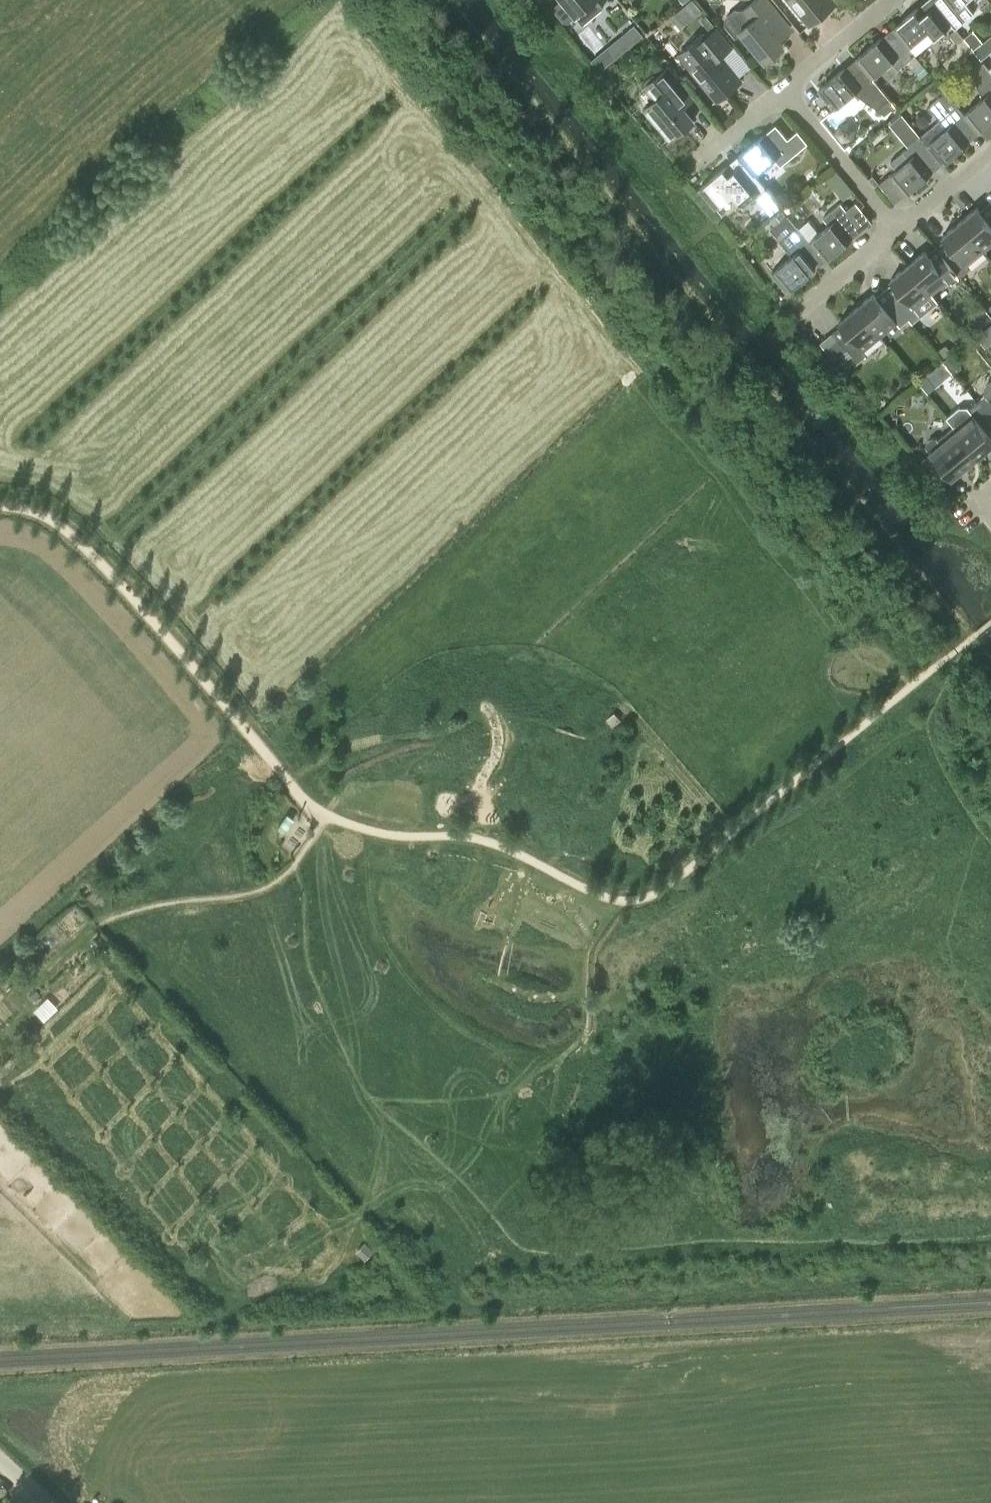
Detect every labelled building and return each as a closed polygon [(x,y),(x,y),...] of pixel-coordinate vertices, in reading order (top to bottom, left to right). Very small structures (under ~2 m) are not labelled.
[(603,0),(562,0),(555,6),(555,10),(564,21),(568,21),(575,15),(583,24),(603,8),(599,3),(603,0)] [(694,0),(691,0),(683,6),(692,17),(702,9),(694,0)] [(734,38),(741,33),(764,60),(782,45),(768,28),(781,18),(766,0),(753,0),(741,10),(733,10),(724,17),(723,25),(734,38)] [(808,23),(833,2),(831,0),(788,0),(808,23)] [(932,0),(926,0),(893,28),(915,55),(952,24),(955,29),(956,28),(932,0)] [(956,28),(974,13),(965,1),(966,0),(932,0),(956,28)] [(713,25),(705,16),(701,20),(708,29),(713,25)] [(635,24),(628,30),(636,40),(644,34),(635,24)] [(703,36),(680,56),(717,100),(740,80),(720,56),(731,47),(715,28),(704,37),(703,36)] [(915,55),(893,28),(856,58),(889,98),(872,77),(892,61),(898,69),(915,55)] [(964,39),(973,50),(974,49),(982,42),(973,31),(964,39)] [(983,41),(982,42),(974,49),(981,59),(990,51),(983,41)] [(616,57),(608,46),(593,58),(601,69),(616,57)] [(899,110),(889,98),(856,58),(818,89),(834,109),(854,92),(877,108),(889,118),(899,110)] [(964,113),(963,113),(979,133),(990,123),(990,71),(983,62),(971,72),(983,97),(964,113)] [(913,71),(919,79),(928,71),(922,64),(913,71)] [(670,139),(693,120),(672,94),(681,86),(667,68),(647,85),(657,98),(645,108),(670,139)] [(934,97),(943,90),(936,82),(928,89),(934,97)] [(979,133),(963,113),(964,113),(946,92),(929,106),(940,120),(920,136),(942,163),(979,133)] [(895,129),(906,120),(902,115),(890,124),(895,129)] [(739,155),(755,175),(775,158),(781,166),(798,151),(776,124),(739,155)] [(905,194),(942,163),(920,136),(891,161),(897,168),(889,175),(905,194)] [(772,215),(782,207),(755,175),(739,155),(699,188),(716,208),(733,194),(743,206),(756,195),(772,215)] [(843,199),(853,190),(847,183),(846,181),(835,190),(843,199)] [(799,227),(797,226),(825,260),(863,229),(841,202),(823,217),(829,224),(819,232),(809,220),(799,228),(799,227)] [(977,207),(960,222),(983,250),(990,244),(990,215),(986,219),(977,207)] [(788,291),(825,260),(797,226),(799,227),(788,213),(770,228),(792,255),(772,272),(788,291)] [(943,236),(952,247),(943,255),(961,276),(970,268),(967,264),(983,250),(960,222),(943,236)] [(935,262),(925,250),(908,264),(932,293),(948,279),(952,283),(961,276),(943,255),(935,262)] [(938,301),(932,293),(908,264),(891,279),(900,290),(892,298),(909,319),(912,322),(938,301)] [(873,293),(856,307),(880,336),(897,322),(900,326),(909,319),(892,298),(883,305),(873,293)] [(981,327),(990,318),(990,316),(983,305),(971,315),(981,327)] [(863,350),(880,336),(856,307),(839,321),(849,333),(840,340),(847,350),(857,362),(866,354),(863,350)] [(847,350),(840,340),(832,332),(820,342),(835,360),(847,350)] [(951,353),(945,346),(938,351),(943,358),(951,353)] [(927,376),(919,383),(928,394),(936,387),(927,376)] [(985,385),(984,393),(985,395),(977,401),(990,418),(990,380),(985,385)] [(986,430),(990,425),(990,418),(977,401),(969,408),(968,407),(959,407),(947,418),(954,426),(978,455),(990,445),(990,436),(986,430)] [(954,426),(938,440),(935,437),(925,444),(952,477),(978,455),(954,426)] [(941,470),(929,455),(922,461),(935,476),(941,470)] [(288,811),(277,827),(284,832),(296,816),(288,811)]
